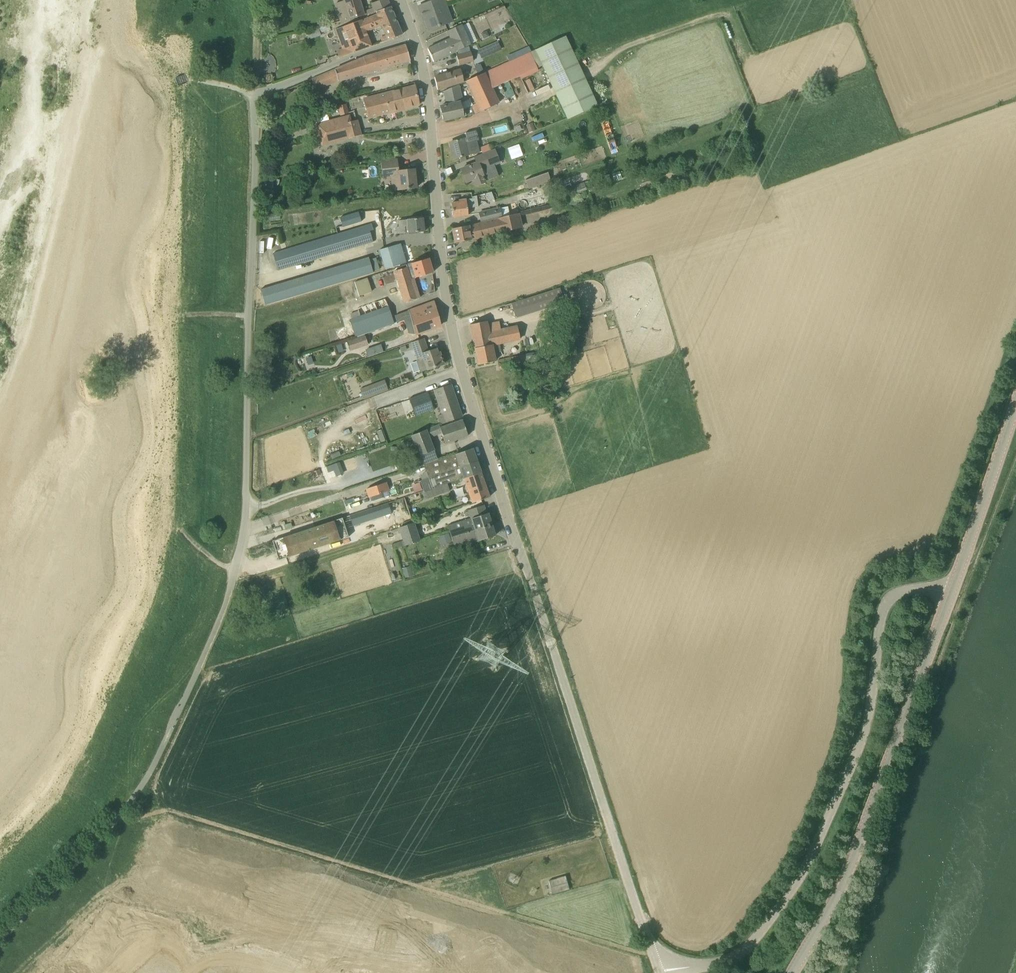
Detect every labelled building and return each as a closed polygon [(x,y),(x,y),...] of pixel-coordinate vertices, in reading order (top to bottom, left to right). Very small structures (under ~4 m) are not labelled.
[(349,18),(363,14),(359,0),(343,0),(349,18)] [(376,14),(390,8),(387,0),(380,0),(371,4),(376,14)] [(446,0),(443,0),(433,0),(419,5),(423,17),(425,17),(430,29),(454,20),(446,0)] [(504,6),(484,15),(485,19),(498,13),(506,10),(504,6)] [(386,40),(401,35),(390,8),(376,14),(337,29),(344,47),(337,50),(340,58),(371,46),(368,38),(369,38),(367,32),(381,27),(386,40)] [(450,39),(427,49),(433,62),(456,51),(471,44),(462,25),(447,31),(450,39)] [(564,117),(595,103),(564,35),(533,50),(534,51),(541,66),(564,117)] [(478,49),(481,57),(501,49),(498,41),(478,49)] [(405,45),(362,58),(334,70),(311,79),(316,90),(338,82),(410,60),(405,45)] [(517,53),(519,57),(530,52),(530,53),(531,52),(531,51),(530,50),(530,49),(529,48),(527,48),(523,50),(517,53)] [(457,64),(473,60),(470,50),(455,54),(457,64)] [(473,103),(469,105),(473,114),(498,103),(491,88),(519,75),(520,79),(538,71),(536,68),(541,66),(534,51),(531,52),(530,53),(530,52),(519,57),(485,73),(464,82),(473,103)] [(437,90),(442,88),(454,84),(463,82),(459,69),(434,77),(437,90)] [(442,88),(446,105),(439,107),(442,121),(462,117),(454,84),(442,88)] [(418,105),(419,105),(419,104),(415,86),(414,86),(414,87),(363,100),(368,117),(418,104),(418,105)] [(347,113),(345,105),(338,107),(340,115),(347,113)] [(348,116),(316,125),(322,145),(347,138),(343,124),(350,122),(348,116)] [(343,124),(347,138),(347,139),(360,135),(356,120),(350,122),(343,124)] [(532,123),(526,126),(529,133),(535,130),(532,123)] [(466,143),(478,140),(475,130),(465,133),(466,138),(449,142),(453,159),(469,155),(466,143)] [(742,131),(730,135),(733,141),(744,138),(742,131)] [(527,138),(501,149),(505,157),(531,147),(527,138)] [(480,148),(482,154),(491,151),(489,144),(480,148)] [(481,170),(500,162),(495,149),(491,151),(482,154),(474,157),(477,163),(461,169),(466,182),(474,179),(476,185),(486,182),(483,175),(484,175),(481,170)] [(392,190),(416,188),(414,169),(397,171),(396,159),(381,161),(383,178),(391,177),(392,190)] [(369,167),(370,177),(378,175),(376,166),(369,167)] [(308,169),(310,178),(323,176),(322,167),(308,169)] [(546,173),(525,181),(528,187),(548,180),(546,173)] [(264,188),(273,188),(273,179),(264,179),(264,188)] [(567,200),(580,196),(587,193),(584,183),(572,187),(571,184),(559,188),(563,202),(567,200)] [(656,193),(666,190),(664,183),(659,185),(659,186),(654,188),(656,193)] [(468,216),(467,208),(466,200),(459,200),(459,203),(451,204),(453,218),(468,216)] [(557,212),(570,207),(567,200),(563,202),(554,205),(557,212)] [(499,207),(479,212),(481,222),(502,217),(499,207)] [(340,218),(341,221),(343,227),(351,225),(361,222),(358,212),(340,218)] [(470,240),(500,233),(500,232),(520,227),(517,214),(502,217),(481,222),(467,226),(452,229),(455,243),(470,240)] [(398,220),(399,227),(396,227),(397,234),(408,233),(424,231),(423,218),(407,219),(407,220),(398,220)] [(373,230),(371,224),(273,254),(278,270),(373,242),(369,231),(373,230)] [(400,243),(379,250),(385,269),(406,263),(400,243)] [(264,304),(373,274),(368,258),(259,288),(264,304)] [(376,258),(370,259),(372,271),(378,269),(376,258)] [(433,272),(429,258),(415,262),(397,267),(397,270),(394,271),(405,303),(419,298),(417,290),(415,291),(411,279),(433,272)] [(358,296),(372,291),(367,277),(354,281),(358,296)] [(549,291),(505,305),(508,317),(552,303),(549,291)] [(394,323),(385,299),(357,308),(358,312),(350,314),(352,320),(350,321),(355,337),(394,323)] [(409,310),(415,334),(441,325),(434,301),(409,310)] [(496,361),(492,346),(520,340),(516,326),(500,329),(498,321),(488,323),(486,321),(469,324),(478,364),(496,361)] [(368,345),(366,340),(365,335),(347,341),(350,351),(368,345)] [(380,344),(365,349),(368,357),(383,351),(380,344)] [(414,349),(421,372),(443,364),(439,352),(438,353),(437,349),(428,351),(426,344),(425,345),(414,349)] [(537,354),(525,356),(526,359),(527,363),(538,361),(537,354)] [(527,375),(515,379),(517,389),(530,386),(527,375)] [(364,400),(388,391),(384,381),(360,390),(364,400)] [(450,385),(433,391),(444,423),(461,417),(450,385)] [(431,404),(428,393),(415,397),(418,408),(431,404)] [(462,420),(440,428),(445,444),(468,436),(462,420)] [(418,456),(434,450),(426,430),(410,436),(418,456)] [(461,466),(477,461),(472,448),(425,465),(429,478),(433,476),(461,466)] [(461,466),(433,476),(437,487),(448,483),(463,478),(481,472),(477,461),(461,466)] [(472,503),(490,497),(481,472),(463,478),(472,503)] [(383,492),(389,490),(386,482),(366,489),(368,497),(369,497),(383,492)] [(422,492),(425,499),(451,491),(448,483),(437,487),(422,492)] [(456,497),(464,495),(462,488),(454,489),(456,497)] [(375,500),(385,497),(383,492),(369,497),(371,502),(375,500)] [(388,503),(349,516),(353,526),(391,513),(388,503)] [(447,526),(451,537),(491,524),(488,513),(486,514),(483,505),(468,510),(471,518),(447,526)] [(272,540),(278,560),(348,537),(342,518),(272,540)] [(400,527),(406,546),(420,541),(413,522),(400,527)] [(491,524),(451,537),(453,543),(468,539),(469,544),(478,541),(495,535),(491,524)] [(449,533),(438,537),(441,545),(452,542),(449,533)] [(404,578),(413,575),(411,566),(402,568),(404,578)] [(552,894),(570,889),(566,876),(548,881),(552,894)]
